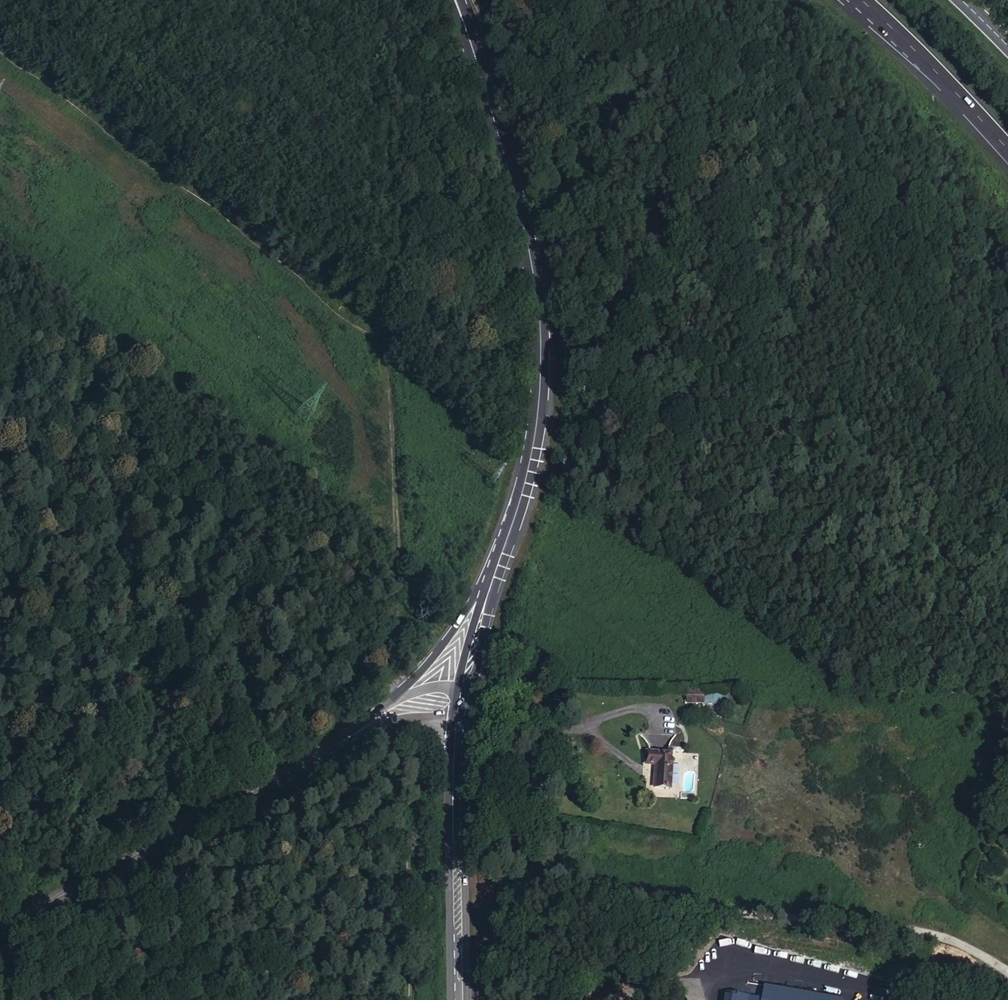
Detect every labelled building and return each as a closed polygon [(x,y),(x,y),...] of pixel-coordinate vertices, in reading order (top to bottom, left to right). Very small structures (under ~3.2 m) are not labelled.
[(688,690),(687,704),(704,705),(704,690),(688,690)] [(653,775),(653,785),(669,786),(670,758),(665,758),(666,752),(647,751),(647,764),(654,764),(656,764),(655,775),(653,775)] [(763,988),(727,982),(724,999),(761,999),(763,988)]
